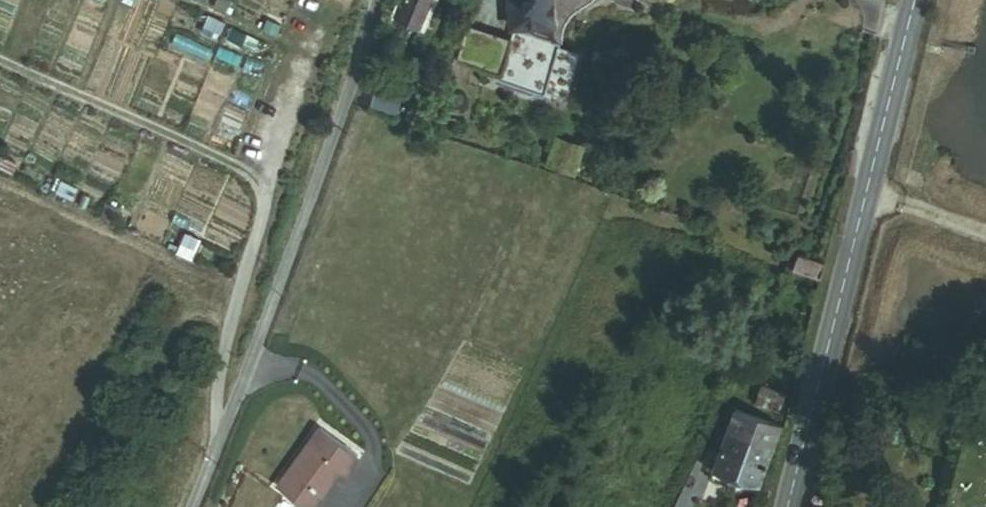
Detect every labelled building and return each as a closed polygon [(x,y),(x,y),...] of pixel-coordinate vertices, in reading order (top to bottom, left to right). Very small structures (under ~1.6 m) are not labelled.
[(395,14),(419,25),(431,0),(402,0),(395,14)] [(609,10),(608,7),(606,3),(643,12),(646,0),(514,0),(516,30),(563,44),(573,47),(571,53),(584,57),(584,55),(588,42),(591,38),(592,36),(595,33),(602,28),(605,26),(608,20),(609,17),(609,10)] [(572,97),(584,57),(571,53),(573,47),(563,44),(516,30),(512,40),(505,66),(501,80),(548,94),(549,91),(572,97)] [(505,66),(512,40),(496,35),(488,61),(505,66)] [(376,89),(370,108),(394,115),(399,97),(376,89)] [(826,261),(799,253),(794,271),(821,278),(826,261)] [(785,395),(762,386),(756,404),(779,412),(785,395)] [(758,484),(780,426),(746,414),(748,408),(742,405),(740,412),(736,410),(714,468),(732,475),(742,479),(758,484)] [(343,484),(314,462),(284,502),(290,506),(326,506),(343,484)] [(742,479),(732,475),(731,480),(741,483),(742,479)]
